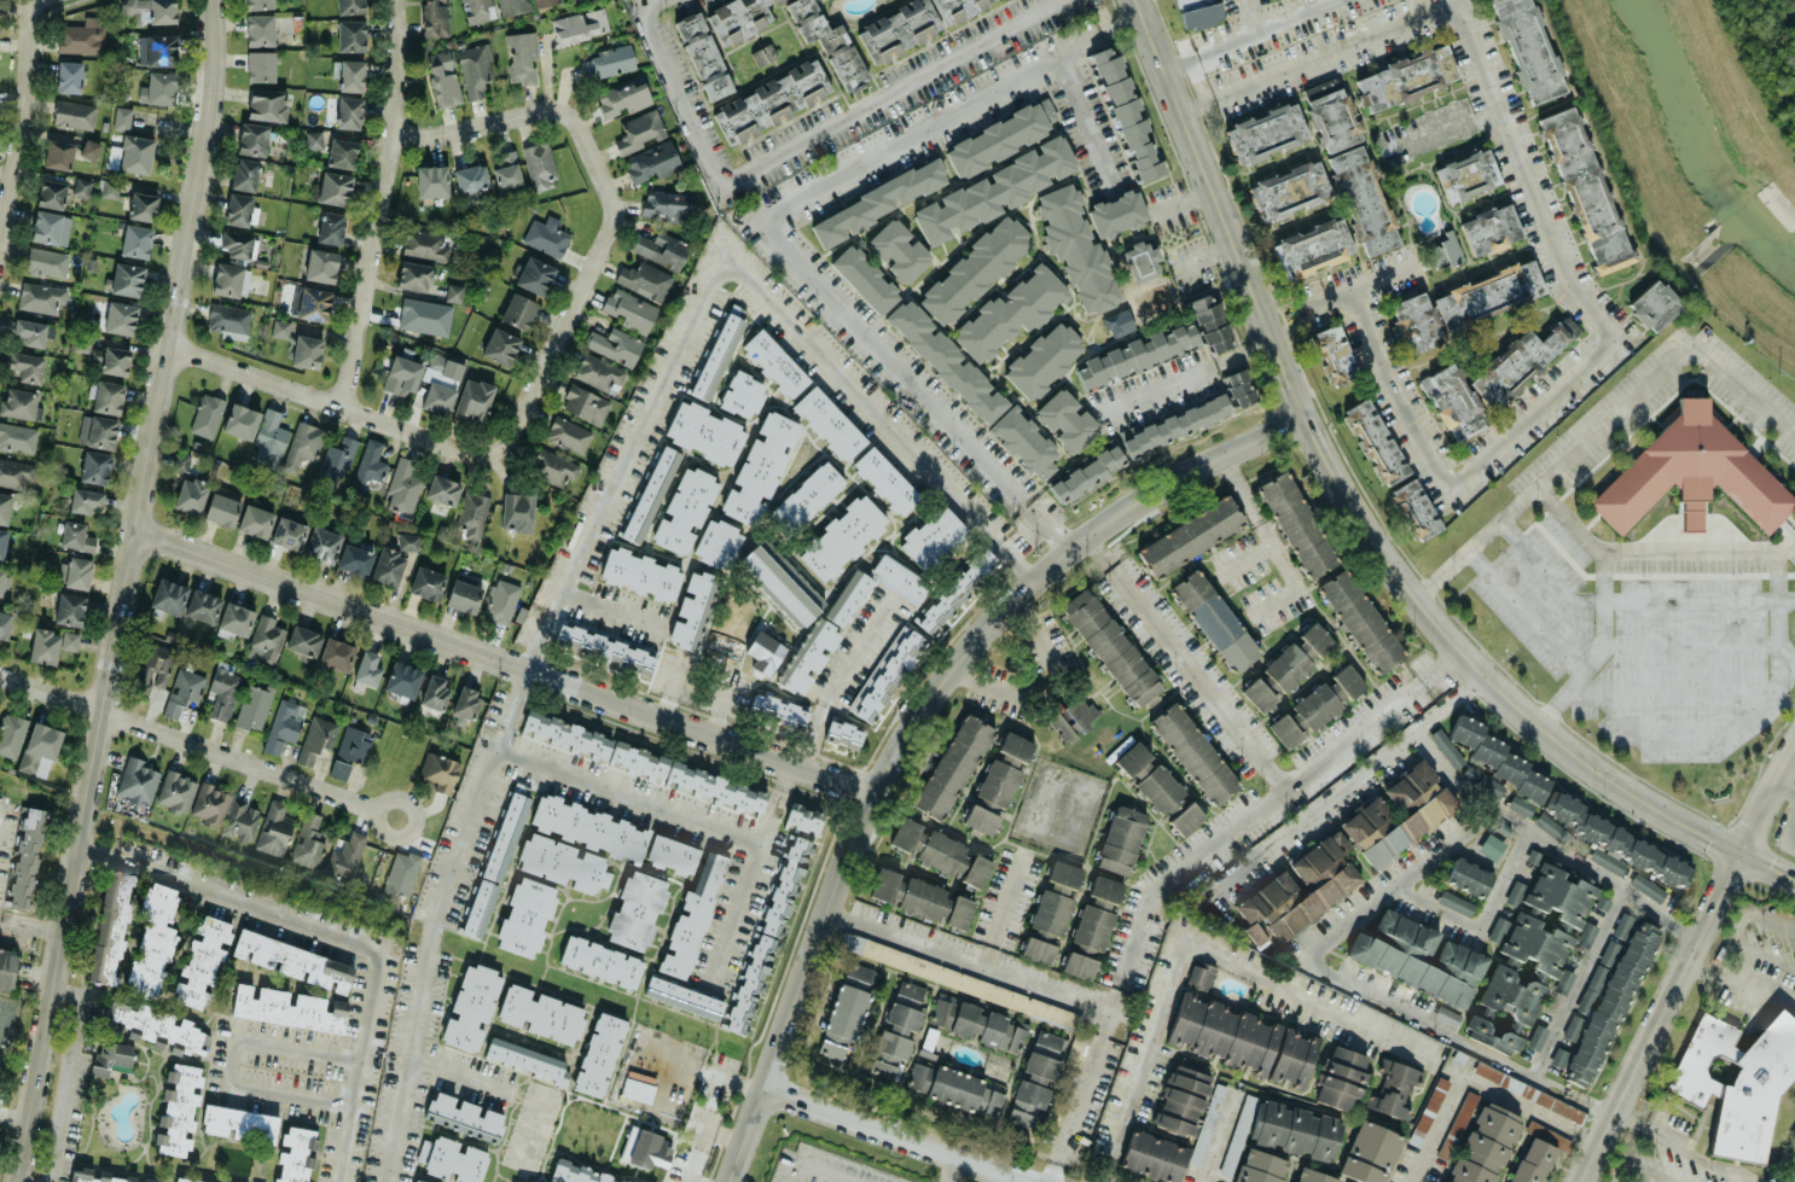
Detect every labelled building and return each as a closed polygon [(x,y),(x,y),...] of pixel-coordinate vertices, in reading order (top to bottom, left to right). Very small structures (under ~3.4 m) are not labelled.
[(136,13),(136,23),(175,22),(175,0),(121,0),(121,13),(136,13)] [(245,9),(272,8),(272,0),(245,0),(245,9)] [(336,14),(364,13),(363,0),(336,0),(336,14)] [(448,35),(447,0),(422,0),(423,36),(448,35)] [(495,18),(491,0),(461,0),(467,25),(495,18)] [(530,10),(528,0),(498,0),(501,16),(530,10)] [(777,0),(730,0),(705,11),(721,47),(773,23),(765,5),(777,0)] [(805,43),(817,37),(844,93),(869,81),(840,22),(827,29),(813,0),(792,0),(785,3),(805,43)] [(943,32),(929,0),(916,0),(855,27),(871,63),(943,32)] [(942,23),(996,0),(932,0),(942,23)] [(1193,26),(1193,28),(1223,21),(1219,0),(1211,2),(1211,0),(1174,0),(1180,29),(1193,26)] [(1532,0),(1491,0),(1523,105),(1560,94),(1532,0)] [(553,41),(608,35),(605,10),(551,16),(553,41)] [(700,10),(674,20),(707,102),(733,91),(700,10)] [(273,45),(273,14),(245,14),(246,46),(273,45)] [(57,52),(102,52),(103,16),(83,16),(83,25),(58,25),(57,52)] [(364,51),(364,20),(337,20),(337,51),(364,51)] [(507,33),(510,81),(519,81),(519,84),(536,84),(535,62),(537,62),(535,32),(507,33)] [(176,65),(176,35),(139,34),(138,65),(176,65)] [(466,100),(484,97),(481,82),(494,80),(487,43),(456,48),(466,100)] [(636,68),(630,43),(596,51),(597,56),(581,60),(586,80),(636,68)] [(1458,81),(1446,44),(1353,75),(1365,112),(1458,81)] [(1137,182),(1166,172),(1161,159),(1156,161),(1145,130),(1148,129),(1144,117),(1141,118),(1118,54),(1112,56),(1109,47),(1092,53),(1137,182)] [(424,55),(436,108),(461,103),(449,49),(424,55)] [(246,81),(274,82),(275,51),(246,51),(246,81)] [(728,147),(759,133),(757,129),(832,95),(816,59),(711,107),(728,147)] [(363,61),(340,60),(339,91),(363,91),(363,61)] [(81,61),(57,61),(56,92),(80,93),(81,61)] [(174,104),(175,73),(148,72),(147,85),(138,85),(138,103),(174,104)] [(1360,255),(1388,249),(1350,76),(1307,85),(1331,195),(1346,192),(1360,255)] [(651,102),(642,77),(595,95),(605,120),(651,102)] [(287,92),(250,87),(246,117),(284,122),(287,92)] [(336,128),(360,128),(361,97),(337,97),(336,128)] [(1061,126),(1047,97),(942,147),(956,176),(1061,126)] [(52,126),(93,130),(95,104),(55,100),(52,126)] [(1237,164),(1308,140),(1294,101),(1223,126),(1237,164)] [(1540,117),(1593,275),(1630,263),(1576,104),(1540,117)] [(129,131),(131,108),(115,106),(112,129),(129,131)] [(642,143),(666,133),(655,108),(615,125),(621,138),(613,141),(620,156),(643,146),(642,143)] [(265,156),(267,125),(239,122),(237,154),(265,156)] [(306,148),(322,148),(322,131),(306,131),(306,148)] [(958,233),(1078,168),(1059,132),(1033,146),(1034,148),(959,188),(958,186),(936,198),(911,212),(928,244),(957,229),(958,233)] [(150,173),(153,138),(122,135),(121,146),(109,145),(107,169),(150,173)] [(353,170),(358,142),(331,137),(325,164),(353,170)] [(94,162),(100,144),(85,139),(79,156),(94,162)] [(72,142),(48,141),(47,168),(71,169),(72,142)] [(556,186),(548,141),(522,146),(530,190),(556,186)] [(631,183),(655,175),(655,177),(680,169),(671,141),(622,156),(631,183)] [(1446,203),(1500,185),(1488,148),(1434,166),(1446,203)] [(520,185),(516,150),(498,152),(500,166),(492,167),(495,188),(520,185)] [(231,188),(254,192),(260,161),(236,157),(231,188)] [(808,221),(821,249),(848,236),(847,233),(898,208),(897,206),(947,181),(936,157),(808,221)] [(1318,159),(1247,184),(1260,223),(1305,207),(1305,206),(1331,198),(1318,159)] [(488,188),(484,164),(453,168),(456,193),(488,188)] [(448,196),(447,165),(416,166),(417,197),(448,196)] [(347,207),(352,176),(322,170),(316,201),(347,207)] [(77,177),(72,193),(87,197),(92,181),(77,177)] [(61,210),(67,184),(41,178),(35,204),(61,210)] [(101,196),(116,199),(119,183),(104,179),(101,196)] [(1099,239),(1149,220),(1136,188),(1083,209),(1072,182),(1035,196),(1046,224),(1040,227),(1054,262),(1062,258),(1084,315),(1121,300),(1109,269),(1110,268),(1099,239)] [(127,218),(154,222),(158,195),(131,191),(127,218)] [(257,207),(251,206),(252,195),(227,193),(224,223),(255,226),(257,207)] [(640,214),(665,216),(664,220),(690,222),(692,198),(642,193),(640,214)] [(1522,239),(1510,202),(1458,220),(1471,256),(1522,239)] [(71,216),(36,209),(30,239),(65,246),(71,216)] [(318,242),(341,244),(343,213),(321,212),(318,242)] [(522,241),(559,259),(571,234),(557,228),(560,221),(547,215),(543,223),(533,218),(522,241)] [(914,295),(939,325),(1035,246),(1010,215),(914,295)] [(913,237),(894,216),(865,243),(884,263),(904,285),(933,258),(913,237)] [(1270,242),(1284,281),(1354,255),(1340,216),(1270,242)] [(146,259),(152,228),(125,223),(119,254),(146,259)] [(228,248),(227,255),(247,260),(252,237),(222,229),(218,246),(228,248)] [(442,233),(404,229),(402,255),(448,259),(449,247),(441,246),(442,233)] [(1434,269),(1462,260),(1452,230),(1424,239),(1434,269)] [(679,270),(689,243),(656,231),(653,240),(636,234),(630,252),(679,270)] [(1121,248),(1134,283),(1160,274),(1155,261),(1161,259),(1156,245),(1145,249),(1142,241),(1121,248)] [(899,297),(853,242),(830,261),(876,317),(899,297)] [(64,279),(69,254),(29,246),(24,271),(64,279)] [(332,283),(338,253),(309,247),(303,278),(332,283)] [(517,264),(509,278),(542,295),(556,269),(528,255),(522,267),(517,264)] [(433,266),(400,260),(395,286),(427,293),(433,266)] [(1404,346),(1546,298),(1533,260),(1426,296),(1424,288),(1388,300),(1404,346)] [(660,302),(672,275),(640,261),(635,271),(621,264),(614,282),(660,302)] [(111,293),(141,296),(144,265),(114,262),(111,293)] [(245,297),(250,268),(216,263),(211,292),(245,297)] [(952,341),(984,365),(1018,323),(1030,333),(1057,298),(1063,303),(1073,291),(1037,263),(1022,282),(1018,279),(1001,300),(991,292),(952,341)] [(1652,333),(1682,306),(1656,278),(1626,305),(1652,333)] [(16,307),(60,315),(65,289),(21,281),(16,307)] [(445,301),(461,303),(463,285),(446,284),(445,301)] [(332,291),(296,285),(291,316),(327,322),(332,291)] [(600,308),(623,318),(620,324),(645,335),(658,306),(615,287),(610,297),(606,295),(600,308)] [(499,319),(524,331),(537,303),(512,291),(499,319)] [(1191,299),(1207,354),(1234,346),(1227,322),(1223,323),(1217,301),(1212,303),(1209,293),(1191,299)] [(397,327),(446,337),(453,306),(403,296),(397,327)] [(1008,404),(965,357),(964,357),(936,326),(935,327),(907,296),(885,317),(984,426),(1008,404)] [(135,335),(138,304),(107,301),(104,332),(135,335)] [(250,308),(209,303),(206,329),(221,331),(220,336),(246,340),(250,308)] [(745,320),(736,316),(740,308),(731,303),(689,393),(707,401),(745,320)] [(1111,338),(1135,328),(1126,307),(1102,317),(1111,338)] [(1419,379),(1453,442),(1493,420),(1482,399),(1584,344),(1567,314),(1545,326),(1549,333),(1536,340),(1533,335),(1461,374),(1453,361),(1419,379)] [(47,324),(14,317),(9,340),(42,347),(47,324)] [(289,321),(272,319),(271,335),(288,337),(289,321)] [(1029,402),(1055,378),(1054,376),(1085,348),(1059,319),(1001,370),(1029,402)] [(1083,389),(1200,346),(1191,319),(1147,335),(1147,336),(1084,359),(1086,367),(1076,371),(1083,389)] [(1328,384),(1356,376),(1340,323),(1313,332),(1328,384)] [(480,355),(508,367),(521,339),(493,326),(480,355)] [(631,367),(643,341),(610,326),(605,337),(591,330),(584,345),(631,367)] [(739,347),(789,399),(810,379),(759,327),(739,347)] [(290,364),(317,369),(322,339),(296,334),(290,364)] [(126,376),(130,351),(87,344),(78,342),(77,350),(89,351),(87,362),(98,364),(97,371),(126,376)] [(20,370),(18,381),(39,384),(44,357),(9,350),(6,368),(20,370)] [(421,407),(448,415),(463,362),(430,353),(423,379),(428,381),(421,407)] [(626,371),(586,353),(575,377),(615,395),(626,371)] [(411,397),(423,364),(393,354),(382,387),(411,397)] [(1256,400),(1243,368),(1223,376),(1236,408),(1256,400)] [(724,390),(717,405),(749,419),(766,384),(735,370),(726,391),(724,390)] [(494,386),(465,376),(454,412),(483,421),(494,386)] [(120,414),(123,383),(90,379),(87,398),(93,398),(91,411),(120,414)] [(560,409),(600,425),(610,400),(569,384),(560,409)] [(867,441),(813,384),(791,405),(845,462),(867,441)] [(32,420),(38,393),(4,386),(0,406),(0,414),(32,420)] [(1032,413),(1051,434),(1052,433),(1072,454),(1101,428),(1062,386),(1032,413)] [(212,439),(225,400),(201,392),(188,431),(212,439)] [(1409,471),(1366,397),(1341,411),(1384,486),(1409,471)] [(1706,412),(1706,397),(1677,397),(1677,404),(1665,417),(1665,425),(1587,504),(1619,535),(1671,482),(1677,488),(1677,498),(1682,503),(1682,530),(1702,530),(1703,504),(1708,499),(1708,484),(1715,484),(1767,534),(1794,505),(1794,499),(1706,412)] [(731,468),(747,428),(678,399),(663,436),(703,453),(702,456),(731,468)] [(259,410),(230,403),(222,432),(252,440),(259,410)] [(987,428),(1040,483),(1056,467),(1050,460),(1058,451),(1012,404),(987,428)] [(277,467),(288,429),(277,426),(281,412),(265,407),(249,459),(277,467)] [(755,526),(765,501),(767,502),(789,450),(791,451),(802,425),(766,410),(755,435),(753,434),(731,485),(730,484),(718,511),(755,526)] [(118,420),(83,413),(77,443),(113,450),(118,420)] [(581,456),(592,432),(555,415),(544,438),(581,456)] [(0,421),(0,447),(33,454),(38,429),(0,421)] [(323,428),(295,421),(283,469),(295,472),(299,457),(315,461),(323,428)] [(356,439),(342,435),(338,447),(328,444),(316,481),(339,489),(356,439)] [(383,442),(367,437),(350,489),(362,493),(367,477),(380,482),(387,463),(377,459),(383,442)] [(639,544),(681,453),(660,443),(618,535),(639,544)] [(850,464),(900,516),(920,497),(870,445),(850,464)] [(112,455),(84,449),(79,480),(106,485),(112,455)] [(534,474),(561,488),(567,477),(573,481),(580,467),(547,449),(534,474)] [(422,478),(409,474),(414,461),(399,456),(382,508),(410,517),(422,478)] [(35,465),(0,458),(0,485),(22,489),(24,478),(32,479),(35,465)] [(789,537),(846,481),(824,458),(767,515),(789,537)] [(699,530),(719,479),(683,465),(663,515),(660,514),(650,541),(686,555),(696,529),(699,530)] [(1336,564),(1288,469),(1257,485),(1304,580),(1336,564)] [(424,496),(453,507),(461,484),(432,474),(424,496)] [(198,515),(209,484),(183,475),(172,507),(198,515)] [(1442,527),(1413,477),(1388,491),(1416,542),(1442,527)] [(90,513),(91,507),(102,508),(104,491),(72,488),(69,511),(90,513)] [(479,541),(490,495),(464,490),(455,528),(465,530),(463,537),(479,541)] [(240,501),(212,491),(203,518),(231,528),(240,501)] [(8,524),(11,493),(0,492),(0,523),(8,524)] [(531,532),(533,494),(502,493),(500,530),(531,532)] [(796,553),(823,583),(841,567),(839,564),(849,555),(852,558),(864,548),(862,546),(888,521),(862,493),(796,553)] [(1135,548),(1152,578),(1245,524),(1227,494),(1135,548)] [(924,572),(968,531),(941,503),(898,544),(924,572)] [(274,512),(244,504),(236,531),(266,539),(274,512)] [(307,525),(278,516),(269,543),(299,552),(307,525)] [(728,570),(744,532),(707,517),(692,556),(728,570)] [(85,523),(63,520),(59,547),(93,551),(95,537),(83,535),(85,523)] [(342,535),(313,525),(302,554),(332,564),(342,535)] [(5,552),(4,552),(8,530),(0,529),(0,560),(4,561),(5,552)] [(397,549),(417,550),(418,534),(397,533),(397,549)] [(336,566),(365,576),(373,553),(344,542),(336,566)] [(819,611),(755,544),(737,561),(801,628),(819,611)] [(996,558),(979,544),(915,622),(932,636),(996,558)] [(673,603),(683,570),(664,564),(663,566),(650,562),(652,557),(640,554),(639,558),(626,554),(627,551),(608,545),(598,578),(652,595),(652,596),(673,603)] [(369,577),(396,586),(406,555),(380,547),(369,577)] [(914,606),(930,585),(884,552),(869,573),(914,606)] [(90,559),(60,557),(59,587),(89,589),(90,559)] [(408,593),(439,601),(446,574),(415,566),(408,593)] [(1404,656),(1346,567),(1316,586),(1375,675),(1404,656)] [(10,570),(0,568),(0,595),(5,596),(10,570)] [(872,579),(855,568),(823,616),(840,627),(872,579)] [(1232,674),(1260,654),(1196,568),(1169,588),(1232,674)] [(718,576),(700,571),(699,574),(689,572),(683,593),(682,593),(675,617),(673,617),(667,642),(698,651),(718,576)] [(147,612),(159,616),(161,611),(178,616),(188,586),(159,577),(147,612)] [(483,618),(509,624),(518,584),(492,578),(483,618)] [(446,607),(476,613),(481,585),(451,579),(446,607)] [(1163,687),(1086,586),(1058,607),(1135,708),(1163,687)] [(183,614),(213,625),(222,598),(193,588),(183,614)] [(82,626),(84,595),(57,592),(54,623),(82,626)] [(232,640),(234,633),(245,637),(255,611),(227,600),(214,633),(232,640)] [(8,640),(11,612),(0,611),(0,639),(8,640)] [(246,656),(274,664),(285,629),(273,625),(276,618),(260,613),(246,656)] [(801,696),(814,674),(815,675),(828,653),(829,654),(842,632),(817,618),(779,684),(801,696)] [(1319,658),(1335,643),(1314,620),(1298,635),(1319,658)] [(649,675),(656,656),(560,622),(554,641),(649,675)] [(848,710),(873,724),(923,637),(898,623),(848,710)] [(314,658),(322,635),(293,624),(285,647),(314,658)] [(79,633),(33,627),(28,661),(56,664),(58,649),(76,651),(79,633)] [(768,675),(787,647),(758,628),(743,652),(754,659),(751,664),(768,675)] [(356,646),(326,636),(317,663),(347,673),(356,646)] [(163,689),(177,651),(149,641),(132,690),(148,696),(152,685),(163,689)] [(1313,665),(1290,641),(1261,669),(1284,693),(1313,665)] [(381,668),(374,666),(378,654),(362,649),(353,679),(375,687),(381,668)] [(414,698),(421,668),(391,661),(384,691),(414,698)] [(1348,700),(1366,685),(1347,662),(1329,676),(1348,700)] [(206,676),(178,667),(162,714),(178,719),(185,697),(197,701),(206,676)] [(209,717),(228,722),(242,673),(216,667),(209,690),(216,692),(209,717)] [(445,678),(427,674),(420,704),(444,710),(448,689),(442,687),(445,678)] [(1277,698),(1256,676),(1240,691),(1261,714),(1277,698)] [(259,732),(273,689),(248,681),(235,724),(259,732)] [(1265,722),(1284,750),(1303,737),(1293,723),(1300,718),(1309,731),(1342,708),(1324,682),(1265,722)] [(477,690),(460,684),(451,714),(471,720),(479,697),(475,696),(477,690)] [(749,708),(804,725),(808,709),(753,692),(749,708)] [(1099,716),(1080,693),(1048,719),(1066,742),(1099,716)] [(263,750),(279,755),(283,740),(294,743),(306,705),(279,697),(263,750)] [(1211,806),(1239,786),(1177,700),(1149,720),(1211,806)] [(519,733),(569,748),(568,750),(606,762),(613,737),(526,710),(519,733)] [(3,712),(0,723),(0,754),(16,758),(27,718),(3,712)] [(940,822),(994,729),(965,712),(911,805),(940,822)] [(1532,818),(1548,778),(1526,769),(1529,762),(1504,751),(1507,743),(1480,733),(1484,723),(1458,713),(1447,738),(1472,748),(1469,757),(1493,767),(1490,775),(1515,785),(1506,807),(1532,818)] [(338,722),(309,715),(297,763),(313,767),(318,746),(332,750),(338,722)] [(863,730),(830,718),(823,738),(855,750),(863,730)] [(47,778),(62,730),(33,721),(18,769),(47,778)] [(360,739),(362,729),(344,725),(337,757),(364,763),(369,741),(360,739)] [(1464,761),(1440,729),(1429,737),(1454,769),(1464,761)] [(1034,743),(1006,730),(997,750),(1025,763),(1034,743)] [(670,758),(614,741),(607,764),(633,772),(633,771),(654,777),(655,774),(664,777),(670,758)] [(1113,761),(1129,778),(1136,771),(1139,774),(1152,762),(1133,742),(1113,761)] [(418,776),(435,781),(432,789),(449,795),(460,762),(426,750),(418,776)] [(143,760),(127,755),(115,794),(149,805),(159,771),(141,766),(143,760)] [(975,797),(1007,808),(1021,768),(989,757),(975,797)] [(345,780),(351,765),(334,758),(328,774),(345,780)] [(1338,823),(1371,869),(1457,807),(1422,758),(1381,788),(1402,816),(1395,821),(1376,795),(1338,823)] [(767,792),(670,760),(665,778),(656,776),(654,782),(759,817),(767,792)] [(1133,784),(1159,815),(1167,809),(1172,815),(1191,799),(1159,762),(1133,784)] [(155,803),(186,813),(197,780),(165,770),(155,803)] [(500,883),(532,788),(512,781),(480,876),(500,883)] [(200,782),(189,815),(220,825),(231,792),(200,782)] [(1693,866),(1581,811),(1585,805),(1553,789),(1540,814),(1596,842),(1588,859),(1620,875),(1627,861),(1659,877),(1658,880),(1671,887),(1674,882),(1683,886),(1693,866)] [(649,827),(564,805),(565,799),(538,792),(529,826),(547,830),(547,834),(596,846),(595,850),(619,856),(619,857),(640,863),(649,827)] [(237,837),(250,841),(260,811),(246,806),(247,801),(232,796),(220,831),(237,837)] [(293,822),(281,818),(286,803),(270,798),(254,848),(281,856),(293,822)] [(1167,820),(1181,837),(1205,817),(1191,800),(1167,820)] [(962,823),(990,836),(999,816),(971,803),(962,823)] [(817,836),(823,812),(789,804),(785,821),(795,823),(793,831),(817,836)] [(1128,876),(1146,813),(1114,804),(1096,866),(1128,876)] [(4,905),(35,909),(49,810),(18,805),(4,905)] [(315,869),(326,840),(319,837),(321,832),(316,830),(321,816),(305,810),(288,859),(315,869)] [(1531,823),(1561,841),(1568,829),(1539,811),(1531,823)] [(916,855),(925,833),(898,821),(889,844),(916,855)] [(930,828),(915,857),(959,880),(974,851),(930,828)] [(1232,904),(1247,925),(1242,928),(1257,948),(1273,936),(1278,943),(1362,882),(1341,853),(1349,847),(1336,828),(1232,904)] [(366,836),(348,829),(340,853),(331,849),(323,872),(350,881),(366,836)] [(518,870),(566,884),(565,886),(593,895),(596,885),(607,888),(611,872),(602,870),(606,857),(578,849),(579,847),(526,831),(518,859),(521,860),(518,870)] [(699,848),(653,833),(644,860),(673,869),(672,871),(690,877),(699,848)] [(744,1035),(777,938),(779,939),(812,841),(787,833),(779,858),(772,879),(774,880),(766,904),(763,903),(745,957),(743,957),(720,1027),(744,1035)] [(421,857),(395,848),(381,894),(391,897),(392,892),(408,898),(421,857)] [(725,856),(705,850),(693,891),(685,889),(679,911),(677,910),(665,950),(663,949),(657,971),(688,980),(725,856)] [(979,890),(993,862),(975,853),(961,880),(979,890)] [(1482,899),(1494,875),(1454,856),(1443,880),(1482,899)] [(1467,1024),(1466,1038),(1497,1050),(1519,1051),(1545,986),(1566,995),(1574,973),(1563,968),(1560,968),(1560,964),(1563,957),(1564,944),(1571,947),(1579,927),(1583,923),(1570,912),(1583,913),(1594,900),(1599,887),(1576,879),(1571,884),(1560,879),(1563,870),(1539,861),(1523,902),(1529,904),(1528,911),(1516,910),(1499,951),(1504,955),(1486,976),(1467,1024)] [(891,902),(898,871),(875,867),(869,897),(891,902)] [(607,940),(645,952),(657,911),(660,912),(669,881),(628,869),(619,898),(622,899),(617,913),(611,911),(606,929),(610,931),(607,940)] [(88,981),(115,985),(132,874),(114,871),(108,912),(99,910),(88,981)] [(1666,888),(1633,873),(1628,885),(1660,901),(1666,888)] [(1115,908),(1124,884),(1096,874),(1087,899),(1115,908)] [(493,946),(535,959),(556,887),(518,875),(504,919),(502,918),(493,946)] [(965,930),(974,901),(949,893),(950,890),(905,876),(901,889),(896,887),(890,907),(938,922),(965,930)] [(480,939),(499,885),(478,878),(469,905),(466,904),(457,931),(480,939)] [(120,987),(154,998),(177,927),(168,925),(179,890),(154,883),(120,987)] [(1029,927),(1061,937),(1073,897),(1040,888),(1029,927)] [(1476,904),(1442,889),(1436,901),(1470,917),(1476,904)] [(1115,913),(1082,903),(1070,940),(1102,951),(1115,913)] [(1486,956),(1443,939),(1441,944),(1436,942),(1440,931),(1382,908),(1371,936),(1356,930),(1344,959),(1466,1007),(1486,956)] [(231,923),(206,915),(198,942),(191,940),(183,966),(179,973),(177,981),(171,1000),(200,1009),(209,995),(210,993),(210,985),(215,969),(224,955),(225,950),(228,943),(231,934),(228,932),(231,923)] [(1507,920),(1496,916),(1487,940),(1499,944),(1507,920)] [(1587,1089),(1657,929),(1633,918),(1563,1078),(1587,1089)] [(1575,943),(1588,948),(1597,925),(1584,920),(1575,943)] [(354,965),(239,928),(231,954),(245,959),(245,961),(302,979),(301,981),(345,995),(354,965)] [(644,960),(624,955),(625,952),(587,941),(587,939),(566,933),(558,963),(577,969),(576,971),(636,988),(644,960)] [(1078,1026),(1083,1010),(844,935),(839,950),(1078,1026)] [(1048,965),(1055,945),(1026,935),(1019,956),(1048,965)] [(11,990),(16,951),(0,949),(0,988),(11,990)] [(1096,958),(1066,951),(1061,972),(1091,980),(1096,958)] [(1208,991),(1216,967),(1194,959),(1185,983),(1208,991)] [(439,1042),(476,1052),(483,1026),(487,1027),(502,973),(464,962),(450,1015),(447,1014),(439,1042)] [(843,976),(875,984),(879,970),(847,962),(843,976)] [(642,994),(717,1021),(724,1001),(649,974),(642,994)] [(925,988),(899,979),(883,1025),(914,1036),(922,1012),(917,1010),(925,988)] [(343,1032),(347,1001),(332,999),(330,1011),(324,1009),(325,998),(291,993),(291,991),(258,987),(256,998),(250,997),(252,985),(235,982),(231,1016),(343,1032)] [(538,994),(535,1001),(528,999),(531,989),(506,982),(496,1020),(518,1026),(520,1018),(528,1020),(525,1032),(574,1045),(582,1018),(581,1017),(583,1007),(538,994)] [(870,992),(839,983),(817,1053),(841,1060),(848,1038),(855,1040),(870,992)] [(928,1025),(973,1037),(972,1040),(1019,1053),(1027,1025),(986,1014),(985,1017),(977,1014),(980,1005),(956,999),(956,998),(937,992),(928,1025)] [(1182,993),(1167,1039),(1191,1047),(1190,1051),(1209,1057),(1210,1052),(1224,1057),(1223,1060),(1254,1070),(1253,1074),(1265,1078),(1266,1077),(1302,1089),(1319,1037),(1306,1033),(1306,1034),(1182,993)] [(1455,1027),(1462,1011),(1453,1007),(1451,1011),(1439,1005),(1433,1017),(1455,1027)] [(1773,1099),(1794,1072),(1794,1023),(1776,1008),(1741,1052),(1733,1046),(1737,1023),(1699,1017),(1688,1030),(1683,1058),(1668,1077),(1666,1086),(1687,1103),(1700,1105),(1710,1094),(1718,1095),(1708,1154),(1762,1163),(1773,1099)] [(627,1020),(598,1011),(591,1030),(590,1030),(578,1068),(577,1068),(571,1088),(600,1098),(607,1077),(608,1078),(620,1040),(621,1040),(627,1020)] [(1548,1029),(1536,1023),(1525,1045),(1537,1051),(1548,1029)] [(1066,1038),(1037,1029),(1023,1075),(1019,1074),(1005,1121),(1037,1131),(1066,1038)] [(909,1038),(880,1030),(872,1057),(868,1072),(896,1080),(909,1038)] [(563,1087),(570,1059),(489,1038),(483,1058),(554,1077),(552,1084),(563,1087)] [(92,1075),(107,1078),(109,1068),(129,1071),(134,1045),(99,1039),(92,1075)] [(1352,1112),(1364,1071),(1363,1071),(1367,1055),(1333,1045),(1329,1058),(1324,1057),(1311,1100),(1352,1112)] [(1568,1052),(1556,1046),(1547,1068),(1559,1073),(1568,1052)] [(1367,1107),(1406,1120),(1410,1108),(1402,1105),(1410,1079),(1419,1083),(1423,1071),(1383,1057),(1367,1107)] [(1006,1086),(936,1064),(935,1068),(912,1061),(903,1090),(996,1118),(1006,1086)] [(1472,1073),(1579,1122),(1585,1111),(1477,1061),(1472,1073)] [(154,1150),(188,1155),(190,1138),(182,1137),(184,1129),(191,1130),(195,1105),(198,1105),(200,1090),(198,1090),(201,1067),(169,1062),(166,1081),(175,1082),(174,1090),(163,1088),(161,1099),(168,1100),(166,1114),(159,1113),(154,1150)] [(1225,1085),(1209,1081),(1211,1075),(1169,1063),(1152,1125),(1197,1137),(1189,1163),(1203,1167),(1225,1085)] [(620,1096),(651,1102),(654,1083),(623,1078),(620,1096)] [(505,1115),(481,1107),(481,1106),(457,1099),(457,1097),(433,1090),(424,1120),(497,1142),(505,1115)] [(1478,1095),(1466,1090),(1446,1137),(1457,1142),(1478,1095)] [(1257,1097),(1245,1093),(1219,1174),(1232,1178),(1257,1097)] [(1283,1178),(1285,1178),(1290,1153),(1331,1162),(1340,1118),(1318,1113),(1256,1099),(1237,1181),(1282,1181),(1283,1178)] [(1494,1173),(1499,1175),(1521,1116),(1482,1101),(1471,1129),(1467,1128),(1446,1181),(1443,1180),(1442,1181),(1490,1181),(1494,1173)] [(278,1115),(205,1105),(201,1133),(274,1143),(278,1115)] [(1350,1177),(1348,1181),(1385,1181),(1402,1134),(1358,1119),(1339,1173),(1350,1177)] [(1529,1121),(1524,1132),(1529,1134),(1509,1181),(1539,1181),(1559,1133),(1529,1121)] [(310,1168),(313,1168),(315,1153),(314,1153),(317,1130),(284,1126),(282,1144),(288,1145),(287,1152),(280,1151),(277,1178),(273,1178),(273,1181),(308,1181),(310,1168)] [(648,1169),(650,1162),(664,1166),(672,1139),(630,1126),(619,1161),(648,1169)] [(1130,1130),(1119,1168),(1168,1181),(1179,1181),(1189,1146),(1130,1130)] [(462,1152),(456,1151),(459,1141),(435,1135),(433,1141),(422,1138),(416,1160),(427,1163),(424,1173),(449,1180),(455,1181),(480,1181),(488,1151),(464,1145),(462,1152)] [(556,1158),(549,1179),(559,1181),(632,1181),(556,1158)] [(1340,1178),(1298,1165),(1293,1181),(1339,1181),(1340,1178)] [(135,1181),(91,1173),(92,1170),(74,1167),(71,1181),(135,1181)]
